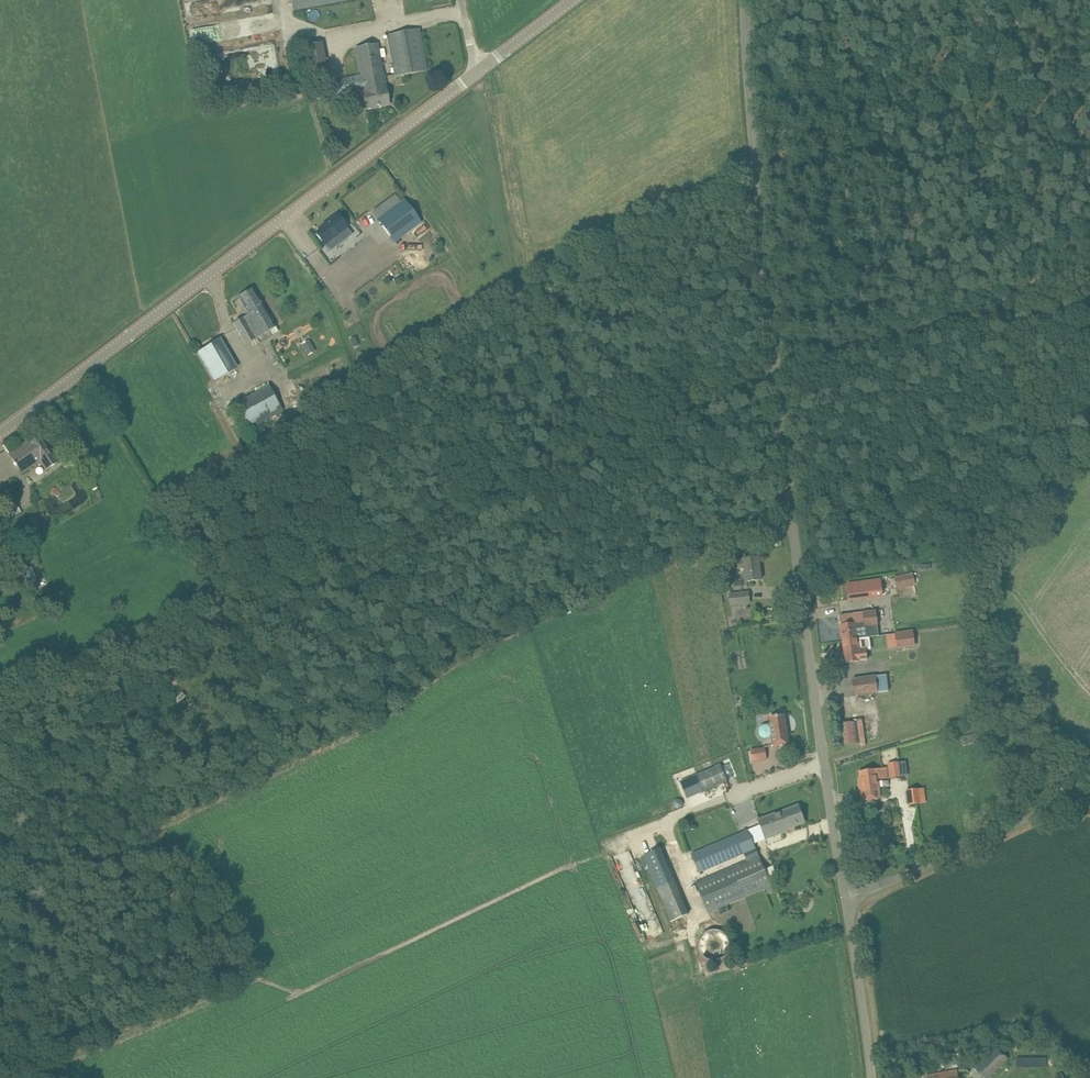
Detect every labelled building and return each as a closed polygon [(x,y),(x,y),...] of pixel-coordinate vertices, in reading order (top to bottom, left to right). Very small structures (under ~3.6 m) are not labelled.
[(293,10),(323,4),(346,0),(291,0),(293,10)] [(243,28),(225,32),(226,39),(244,35),(243,28)] [(427,71),(419,29),(388,35),(395,77),(427,71)] [(312,71),(328,69),(324,41),(309,43),(312,71)] [(355,48),(360,75),(332,81),(335,97),(362,92),(365,110),(390,105),(378,43),(355,48)] [(404,199),(377,219),(395,243),(422,223),(404,199)] [(323,229),(316,234),(323,243),(324,244),(330,252),(353,235),(347,227),(344,224),(338,215),(326,224),(327,226),(323,229)] [(404,247),(407,255),(419,250),(416,243),(404,247)] [(397,278),(406,271),(398,259),(388,266),(397,278)] [(276,327),(258,297),(253,288),(238,297),(249,314),(233,323),(246,344),(276,327)] [(301,342),(307,354),(316,349),(310,338),(301,342)] [(218,339),(197,352),(215,382),(236,370),(232,363),(222,369),(213,355),(223,349),(218,339)] [(268,386),(235,404),(249,430),(282,411),(268,386)] [(56,463),(43,444),(37,435),(9,453),(22,473),(40,461),(46,470),(56,463)] [(0,499),(0,502),(5,513),(18,507),(12,494),(0,499)] [(727,536),(725,524),(710,527),(712,539),(727,536)] [(758,557),(747,558),(744,559),(744,560),(736,561),(737,569),(745,568),(746,582),(761,580),(758,557)] [(39,587),(31,567),(16,573),(21,584),(25,582),(29,591),(39,587)] [(911,573),(895,577),(897,586),(913,583),(911,573)] [(880,580),(848,584),(850,601),(882,596),(880,580)] [(750,602),(749,592),(730,594),(731,605),(750,602)] [(864,612),(840,615),(843,640),(869,637),(879,635),(878,626),(879,626),(877,610),(864,612)] [(914,633),(896,635),(897,651),(916,649),(914,633)] [(869,637),(843,640),(846,663),(860,661),(867,660),(866,651),(871,650),(869,637)] [(875,676),(853,679),(855,695),(877,692),(889,690),(887,674),(875,676)] [(765,739),(771,738),(772,745),(773,745),(773,747),(788,744),(784,715),(770,717),(771,723),(764,724),(763,725),(762,725),(761,726),(760,726),(760,727),(759,729),(758,731),(758,733),(758,734),(759,735),(759,736),(760,737),(761,737),(762,738),(763,738),(764,739),(765,739)] [(842,721),(843,745),(865,744),(864,720),(842,721)] [(961,736),(963,745),(978,742),(976,733),(961,736)] [(765,748),(751,749),(752,762),(766,760),(765,748)] [(901,776),(899,761),(887,763),(890,778),(901,776)] [(720,765),(680,782),(687,798),(727,781),(727,779),(733,777),(727,765),(721,767),(720,765)] [(888,777),(887,769),(860,772),(862,785),(860,785),(862,801),(880,798),(877,779),(888,777)] [(908,805),(926,803),(924,788),(906,790),(908,805)] [(788,831),(787,829),(805,822),(799,805),(759,819),(766,839),(788,831)] [(699,873),(756,849),(748,830),(691,854),(699,873)] [(673,881),(664,858),(660,848),(644,855),(657,888),(671,922),(688,914),(673,881)] [(772,885),(759,856),(695,883),(708,912),(772,885)] [(702,937),(700,941),(699,945),(700,950),(703,955),(707,958),(712,960),(716,960),(721,959),(725,956),(728,952),(729,947),(729,942),(727,937),(725,934),(721,931),(716,930),(710,931),(705,933),(702,937)] [(1009,1059),(996,1046),(975,1068),(983,1077),(989,1077),(1009,1059)]
